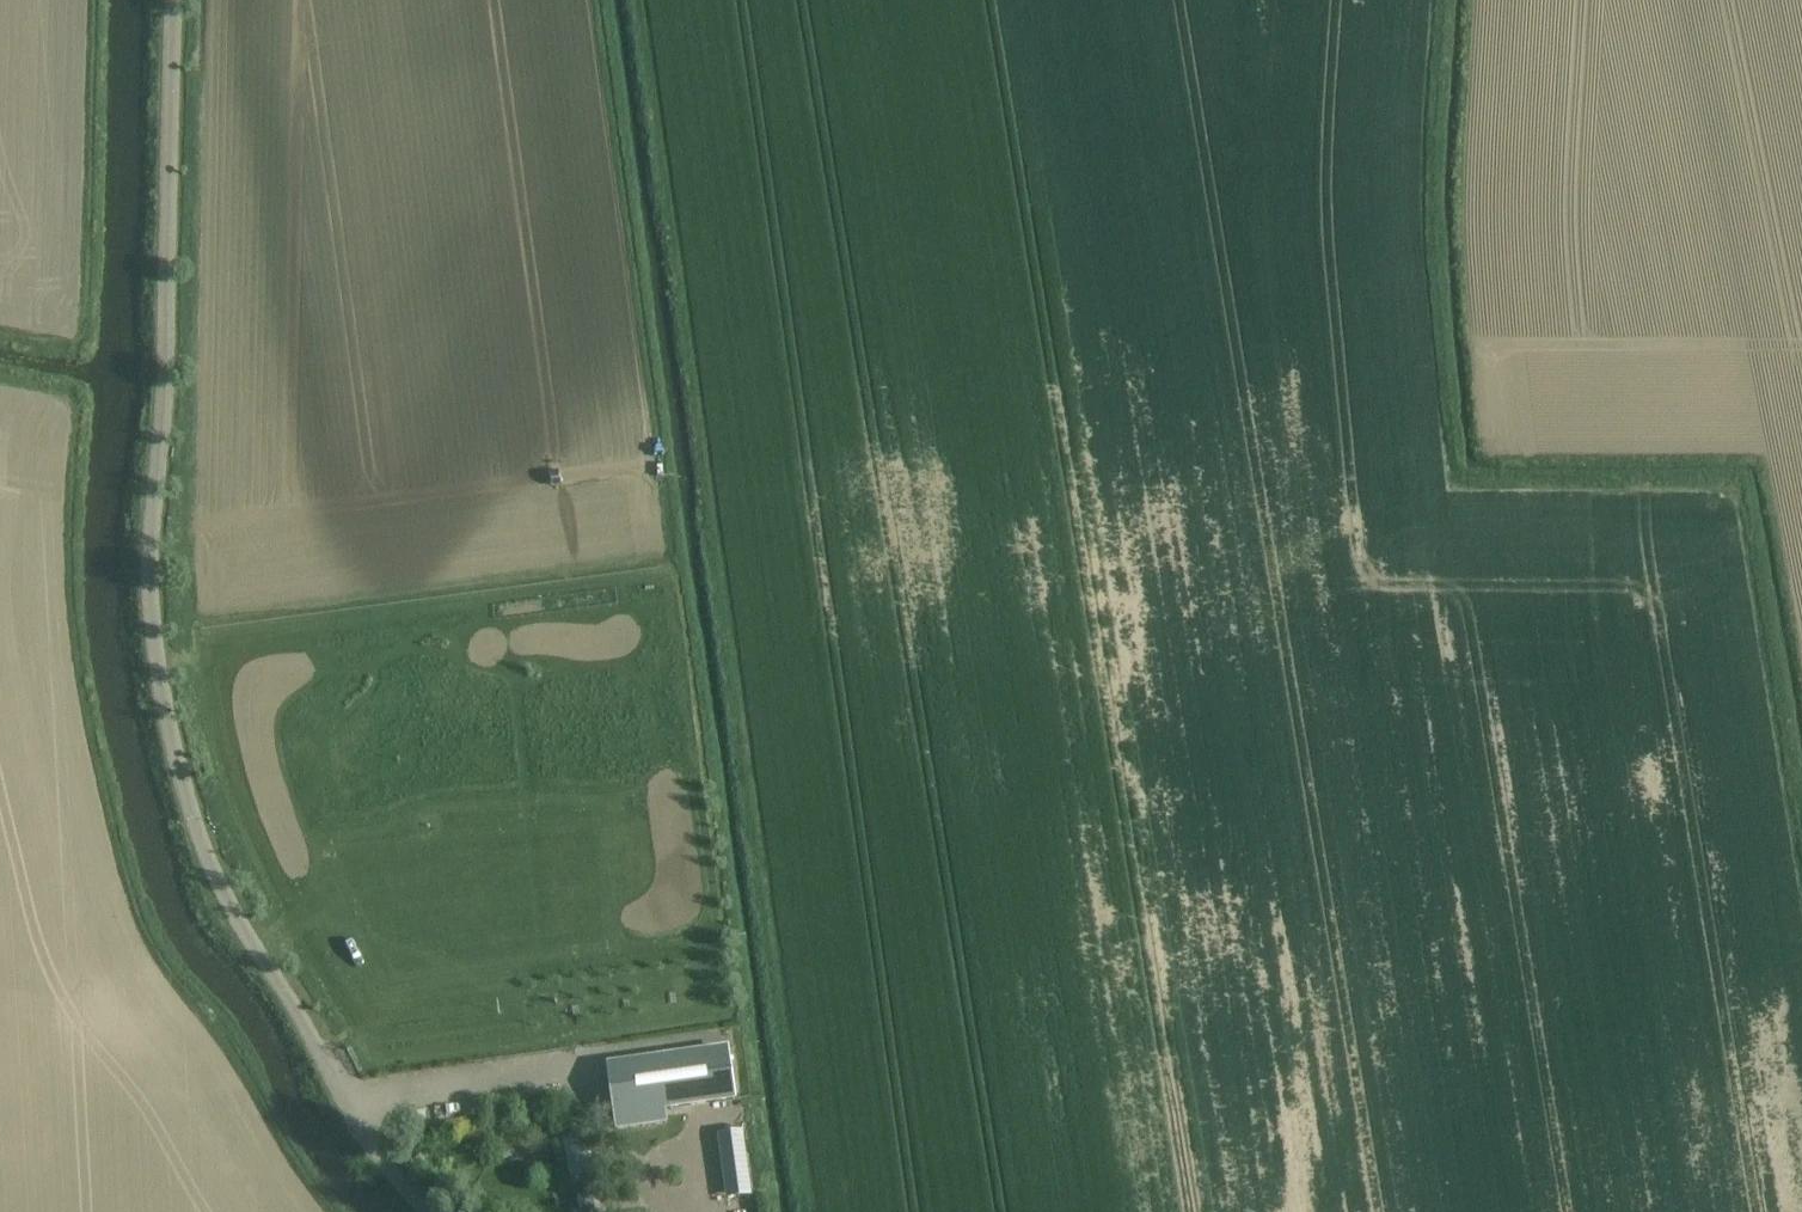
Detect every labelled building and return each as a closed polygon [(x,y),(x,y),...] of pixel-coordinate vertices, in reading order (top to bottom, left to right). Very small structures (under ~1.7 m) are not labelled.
[(664,1114),(735,1104),(728,1049),(605,1066),(614,1133),(666,1126),(664,1114)] [(720,1137),(729,1194),(749,1191),(741,1134),(720,1137)] [(580,1138),(562,1141),(568,1179),(586,1176),(580,1138)] [(574,1187),(576,1200),(578,1211),(592,1211),(590,1197),(587,1185),(574,1187)]
